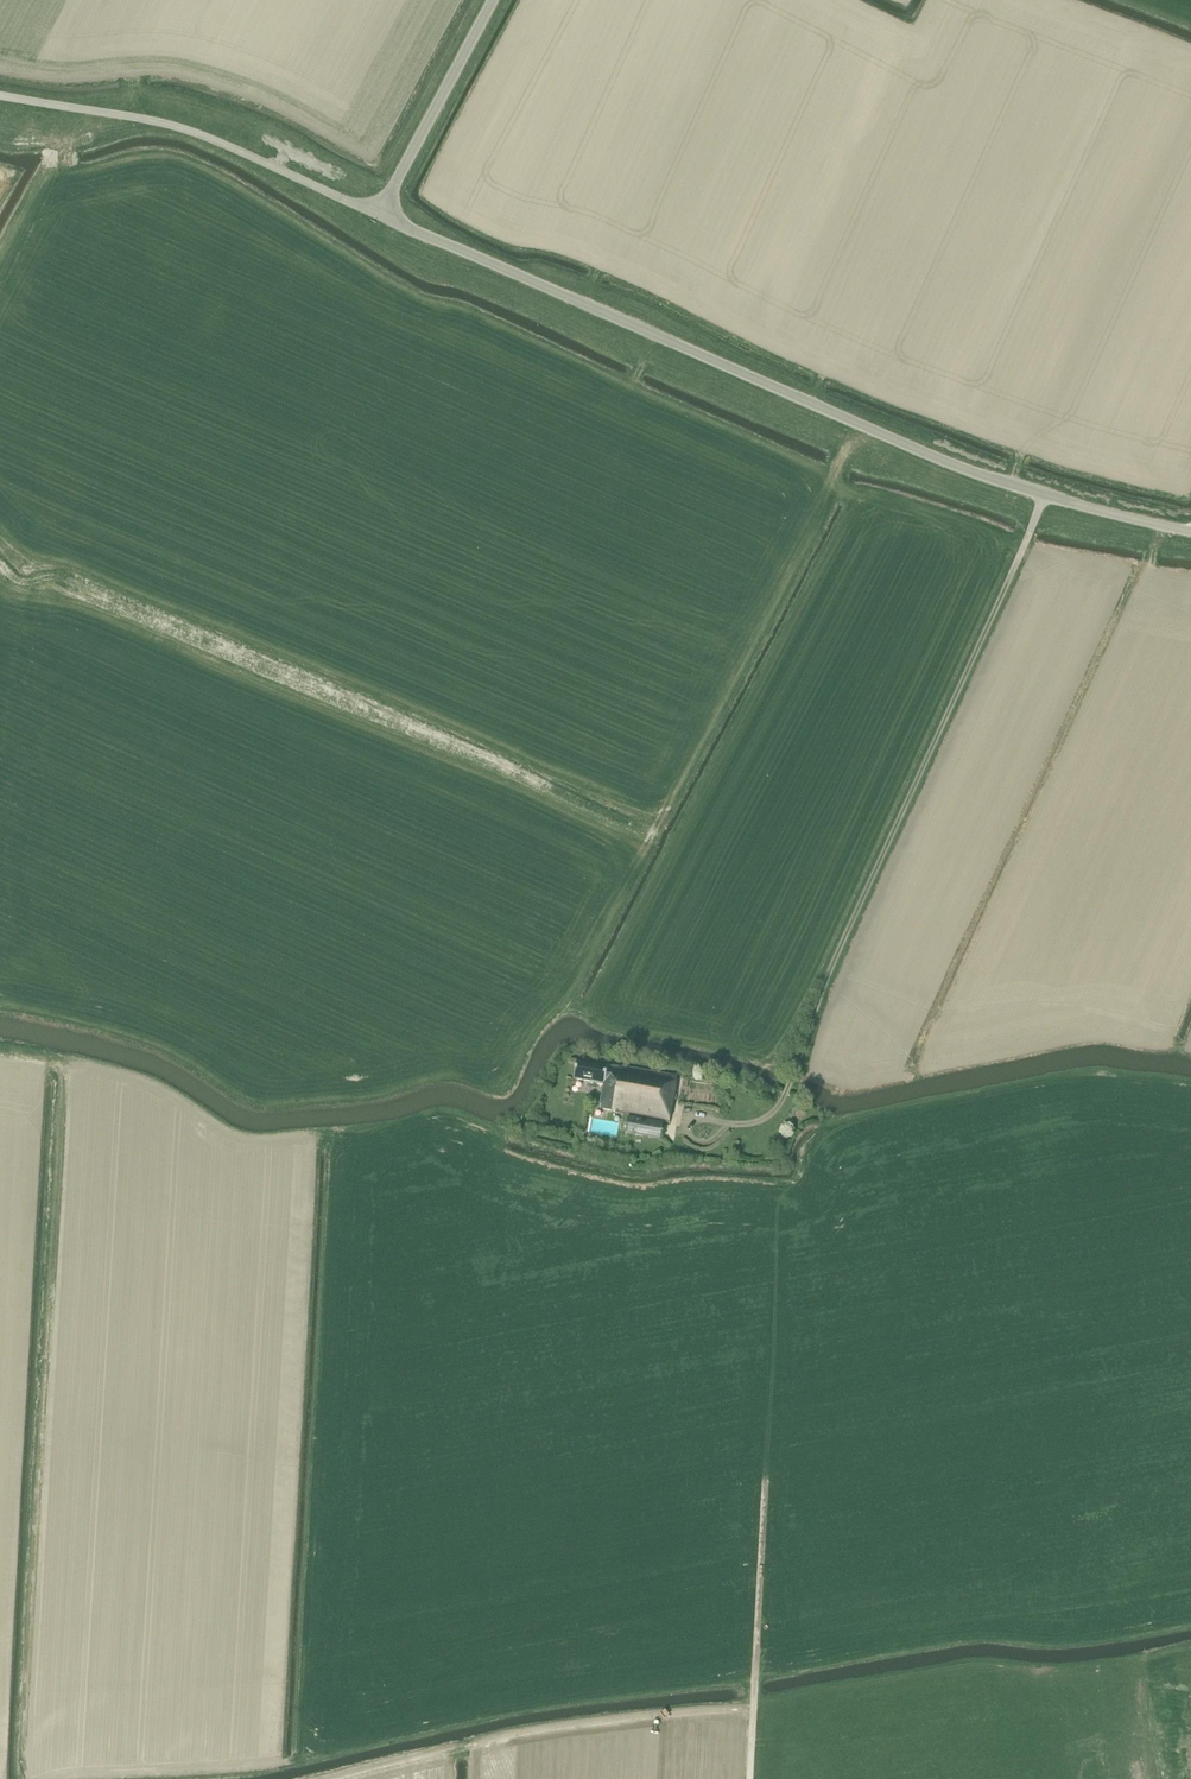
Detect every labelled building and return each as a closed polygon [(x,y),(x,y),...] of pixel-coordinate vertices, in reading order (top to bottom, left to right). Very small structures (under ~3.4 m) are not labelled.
[(626,1133),(660,1140),(663,1122),(669,1123),(677,1077),(607,1066),(607,1068),(577,1062),(574,1079),(590,1082),(590,1084),(604,1086),(600,1109),(614,1111),(614,1112),(629,1115),(626,1133)] [(621,1134),(622,1119),(593,1116),(591,1131),(621,1134)]
